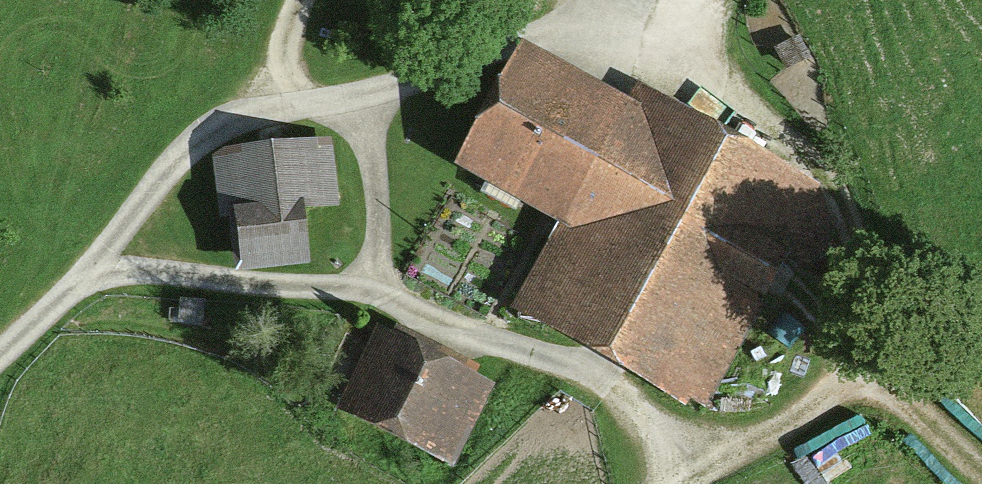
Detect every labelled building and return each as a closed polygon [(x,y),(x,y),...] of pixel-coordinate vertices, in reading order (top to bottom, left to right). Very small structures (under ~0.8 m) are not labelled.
[(801,201),(528,70),(470,190),(570,238),(529,322),(702,405),(801,201)] [(330,150),(232,162),(245,270),(309,262),(305,224),(338,219),(330,150)] [(485,394),(395,349),(354,430),(444,475),(485,394)]
